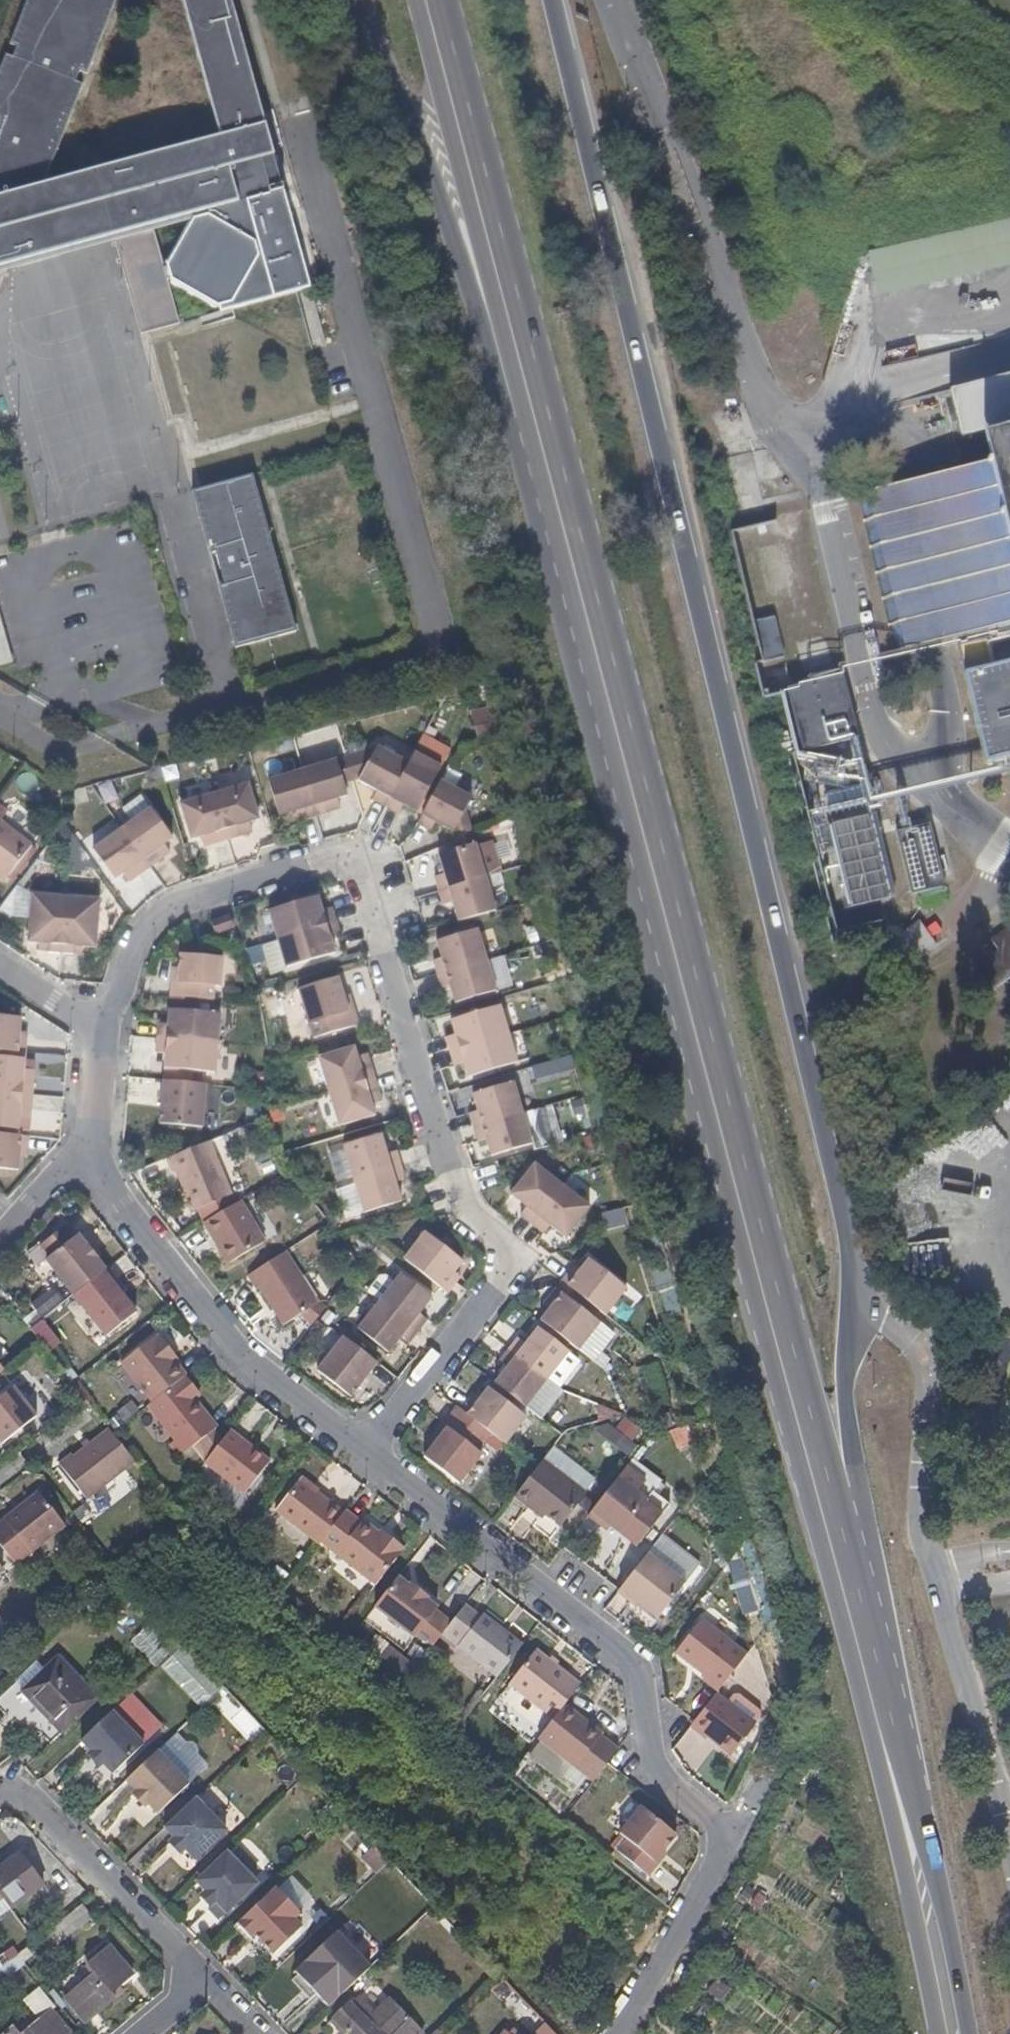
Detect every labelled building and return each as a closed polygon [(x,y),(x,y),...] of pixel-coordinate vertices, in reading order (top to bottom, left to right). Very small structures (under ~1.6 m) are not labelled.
[(303,225),(285,160),(272,109),(254,43),(242,0),(183,0),(205,80),(218,128),(182,138),(105,159),(52,173),(68,130),(103,39),(118,0),(31,0),(23,20),(0,78),(0,271),(32,263),(114,241),(127,290),(139,334),(163,328),(216,314),(272,299),(320,286),(303,225)] [(977,465),(925,478),(861,493),(872,540),(884,592),(898,653),(953,640),(963,689),(976,749),(980,768),(1009,761),(1009,457),(977,465)] [(293,611),(280,564),(267,515),(256,472),(190,490),(200,524),(216,585),(233,646),(297,626),(293,611)] [(797,576),(781,522),(730,536),(749,604),(770,599),(766,585),(797,576)] [(772,614),(749,621),(761,663),(784,657),(772,614)] [(888,904),(843,681),(779,694),(828,936),(883,925),(879,905),(888,904)] [(359,783),(377,749),(345,759),(352,784),(359,783)] [(385,809),(409,766),(377,749),(359,783),(376,792),(372,801),(385,809)] [(421,807),(430,790),(441,769),(436,766),(414,756),(409,766),(385,809),(399,816),(403,807),(418,815),(421,807)] [(352,784),(345,759),(335,762),(343,787),(352,784)] [(339,811),(336,801),(346,797),(343,787),(335,762),(301,773),(315,818),(339,811)] [(315,818),(301,773),(268,783),(278,819),(288,816),(291,826),(315,818)] [(460,812),(467,798),(440,784),(436,793),(422,817),(417,828),(429,836),(434,826),(448,834),(460,812)] [(259,821),(248,785),(214,796),(228,841),(251,834),(249,824),(259,821)] [(422,817),(436,793),(430,790),(421,807),(418,815),(422,817)] [(143,795),(81,840),(90,852),(152,808),(143,795)] [(228,841),(214,796),(179,807),(190,842),(201,839),(204,849),(228,841)] [(165,847),(173,841),(151,810),(122,832),(150,870),(171,855),(165,847)] [(460,841),(491,827),(460,812),(448,834),(460,841)] [(28,845),(0,825),(0,884),(28,845)] [(150,870),(122,832),(93,853),(116,883),(124,877),(131,885),(150,870)] [(904,838),(908,876),(920,875),(921,890),(938,888),(933,836),(904,838)] [(487,879),(477,847),(440,858),(446,877),(436,880),(440,893),(487,879)] [(497,913),(487,879),(440,893),(444,908),(454,905),(459,923),(497,913)] [(61,952),(65,898),(32,895),(28,942),(48,944),(47,951),(61,952)] [(338,922),(333,907),(323,910),(320,897),(272,911),(279,939),(338,922)] [(97,948),(101,901),(65,898),(61,952),(75,954),(76,947),(97,948)] [(236,926),(232,914),(215,920),(218,932),(236,926)] [(336,954),(333,940),(342,937),(338,922),(279,939),(287,968),(336,954)] [(488,961),(479,932),(438,944),(443,961),(434,963),(438,976),(465,968),(488,961)] [(999,1008),(1009,1005),(1009,936),(990,943),(997,962),(977,969),(985,990),(992,987),(999,1008)] [(217,1000),(221,958),(179,954),(174,996),(217,1000)] [(497,993),(493,979),(488,961),(465,968),(438,976),(442,989),(452,986),(457,1005),(476,999),(497,993)] [(350,1011),(346,999),(339,977),(329,981),(298,991),(302,1003),(309,1022),(314,1038),(323,1035),(360,1024),(356,1009),(350,1011)] [(510,1037),(502,1008),(453,1022),(457,1036),(447,1038),(452,1053),(510,1037)] [(222,1042),(225,1014),(173,1009),(172,1023),(163,1022),(161,1038),(222,1042)] [(20,1019),(0,1018),(0,1052),(26,1055),(26,1041),(18,1039),(20,1019)] [(518,1064),(510,1037),(452,1053),(456,1068),(466,1065),(470,1079),(487,1073),(518,1064)] [(219,1072),(222,1042),(161,1038),(160,1053),(169,1054),(168,1068),(219,1072)] [(330,1091),(376,1077),(368,1052),(359,1055),(356,1045),(319,1057),(330,1091)] [(571,1057),(531,1065),(534,1079),(574,1072),(571,1057)] [(35,1071),(24,1070),(25,1060),(0,1058),(0,1094),(34,1096),(35,1071)] [(374,1103),(383,1101),(376,1077),(330,1091),(340,1125),(377,1113),(374,1103)] [(205,1126),(209,1083),(167,1081),(162,1122),(205,1126)] [(524,1114),(515,1083),(475,1096),(480,1113),(470,1115),(474,1129),(524,1114)] [(34,1096),(0,1094),(0,1128),(20,1130),(21,1120),(31,1121),(34,1096)] [(533,1145),(524,1114),(474,1129),(478,1141),(488,1138),(493,1157),(533,1145)] [(23,1150),(30,1151),(30,1136),(0,1134),(0,1169),(21,1170),(23,1150)] [(403,1165),(399,1150),(390,1153),(384,1134),(347,1144),(357,1178),(403,1165)] [(237,1194),(214,1139),(170,1157),(176,1174),(179,1173),(195,1209),(237,1194)] [(404,1200),(398,1181),(408,1178),(403,1165),(357,1178),(366,1211),(404,1200)] [(543,1210),(563,1186),(536,1165),(512,1195),(528,1207),(522,1216),(532,1223),(543,1210)] [(567,1238),(591,1207),(563,1186),(543,1210),(532,1223),(545,1233),(551,1225),(567,1238)] [(231,1261),(273,1236),(250,1195),(207,1221),(231,1261)] [(76,1294),(109,1269),(100,1258),(90,1245),(81,1234),(77,1236),(67,1225),(43,1245),(51,1258),(49,1260),(76,1294)] [(453,1278),(465,1262),(428,1233),(407,1260),(450,1294),(459,1283),(453,1278)] [(105,1254),(95,1241),(90,1245),(100,1258),(105,1254)] [(322,1300),(288,1250),(249,1275),(257,1287),(262,1287),(287,1322),(322,1300)] [(609,1316),(631,1289),(591,1259),(584,1270),(580,1276),(573,1271),(565,1282),(586,1298),(609,1316)] [(580,1276),(584,1270),(578,1265),(573,1271),(580,1276)] [(138,1312),(124,1293),(116,1283),(120,1279),(111,1267),(109,1269),(76,1294),(109,1335),(138,1312)] [(382,1302),(391,1281),(377,1274),(367,1296),(382,1302)] [(422,1314),(435,1297),(403,1274),(382,1302),(420,1332),(430,1320),(422,1314)] [(128,1290),(120,1279),(116,1283),(124,1293),(128,1290)] [(580,1307),(586,1298),(565,1282),(558,1291),(580,1307)] [(50,1290),(29,1307),(43,1322),(63,1304),(50,1290)] [(595,1335),(602,1325),(580,1307),(558,1291),(551,1301),(556,1305),(551,1312),(550,1311),(543,1320),(564,1338),(583,1352),(587,1345),(595,1335)] [(551,1312),(556,1305),(551,1301),(545,1307),(550,1311),(551,1312)] [(420,1332),(382,1302),(362,1330),(393,1353),(404,1337),(413,1343),(420,1332)] [(560,1345),(564,1338),(543,1320),(538,1328),(560,1345)] [(43,1322),(29,1332),(46,1357),(61,1346),(43,1322)] [(549,1380),(563,1361),(570,1352),(560,1345),(538,1328),(526,1343),(517,1336),(509,1348),(549,1380)] [(189,1374),(173,1353),(175,1350),(163,1335),(160,1336),(159,1334),(123,1362),(155,1401),(189,1374)] [(355,1397),(380,1361),(347,1335),(320,1372),(355,1397)] [(527,1408),(549,1380),(509,1348),(499,1360),(508,1367),(495,1383),(522,1404),(527,1408)] [(183,1457),(217,1429),(208,1416),(211,1414),(196,1395),(201,1390),(189,1374),(155,1401),(151,1405),(177,1439),(173,1443),(183,1457)] [(522,1404),(495,1383),(491,1389),(517,1409),(522,1404)] [(507,1444),(528,1418),(517,1409),(491,1389),(490,1388),(482,1397),(476,1407),(469,1401),(463,1409),(493,1433),(507,1444)] [(40,1421),(17,1391),(0,1405),(0,1440),(6,1448),(40,1421)] [(476,1407),(482,1397),(475,1392),(469,1401),(476,1407)] [(462,1484),(484,1454),(480,1451),(493,1433),(463,1409),(459,1406),(436,1435),(440,1438),(427,1457),(462,1484)] [(245,1493),(273,1459),(233,1428),(205,1464),(245,1493)] [(622,1456),(630,1448),(609,1429),(601,1437),(622,1456)] [(92,1504),(140,1466),(114,1434),(113,1432),(78,1459),(75,1456),(62,1466),(92,1504)] [(563,1525),(588,1493),(545,1459),(538,1467),(516,1495),(535,1509),(539,1505),(549,1512),(548,1513),(563,1525)] [(638,1547),(669,1503),(651,1490),(645,1499),(636,1492),(644,1481),(626,1469),(589,1517),(601,1525),(604,1522),(638,1547)] [(346,1512),(302,1477),(277,1509),(321,1544),(323,1541),(346,1512)] [(74,1528),(47,1493),(10,1522),(38,1557),(74,1528)] [(549,1512),(539,1505),(535,1509),(545,1517),(548,1513),(549,1512)] [(408,1547),(392,1535),(390,1537),(366,1518),(363,1521),(348,1509),(346,1512),(323,1541),(377,1585),(408,1547)] [(659,1618),(701,1562),(664,1533),(621,1589),(659,1618)] [(453,1622),(437,1609),(440,1605),(427,1597),(429,1594),(415,1583),(412,1584),(401,1575),(377,1605),(417,1635),(418,1633),(435,1645),(453,1622)] [(499,1677),(524,1646),(507,1633),(504,1637),(495,1630),(498,1625),(483,1614),(459,1646),(499,1677)] [(720,1691),(749,1651),(703,1616),(678,1651),(706,1673),(704,1678),(720,1691)] [(152,1624),(135,1640),(158,1665),(175,1649),(152,1624)] [(507,1633),(498,1625),(495,1630),(504,1637),(507,1633)] [(183,1647),(160,1668),(198,1709),(221,1688),(183,1647)] [(568,1703),(582,1683),(538,1649),(512,1683),(556,1718),(568,1703)] [(108,1704),(68,1660),(31,1696),(71,1740),(108,1704)] [(756,1725),(766,1713),(739,1691),(729,1702),(756,1725)] [(733,1755),(756,1725),(729,1702),(717,1693),(695,1720),(691,1725),(709,1739),(710,1737),(733,1755)] [(578,1768),(605,1732),(568,1703),(556,1718),(539,1738),(578,1768)] [(122,1782),(153,1752),(122,1718),(90,1748),(100,1757),(112,1770),(122,1782)] [(112,1770),(100,1757),(97,1761),(108,1774),(112,1770)] [(197,1790),(165,1757),(134,1786),(144,1797),(141,1801),(152,1813),(156,1810),(166,1820),(197,1790)] [(233,1835),(202,1802),(200,1804),(231,1837),(233,1835)] [(202,1865),(231,1837),(200,1804),(171,1831),(181,1842),(176,1848),(186,1859),(191,1853),(202,1865)] [(662,1855),(679,1832),(643,1806),(623,1834),(631,1840),(621,1853),(652,1875),(660,1862),(658,1860),(662,1855)] [(45,1884),(22,1854),(0,1870),(0,1886),(15,1906),(45,1884)] [(224,1924),(262,1887),(231,1854),(200,1884),(221,1906),(213,1912),(224,1924)] [(276,1955),(304,1928),(293,1916),(299,1910),(279,1888),(241,1925),(253,1938),(256,1934),(276,1955)] [(59,1945),(93,1916),(83,1904),(48,1932),(59,1945)] [(0,1936),(0,1962),(3,1967),(16,1956),(0,1936)] [(330,2006),(370,1967),(345,1941),(337,1947),(333,1943),(327,1950),(322,1945),(295,1970),(330,2006)] [(113,1992),(135,1975),(111,1946),(100,1955),(89,1965),(96,1974),(67,1997),(88,2021),(117,1998),(113,1992)] [(24,1961),(32,1955),(27,1948),(19,1955),(24,1961)] [(89,1965),(100,1955),(98,1951),(86,1961),(89,1965)] [(534,2013),(512,1989),(502,1999),(524,2023),(534,2013)] [(425,2032),(392,1998),(376,2014),(360,1997),(352,2004),(350,2002),(335,2016),(352,2033),(423,2033),(425,2032)] [(53,2010),(23,2033),(72,2033),(53,2010)] [(529,2033),(553,2033),(531,2017),(522,2029),(529,2033)] [(15,2025),(4,2033),(22,2033),(15,2025)]
